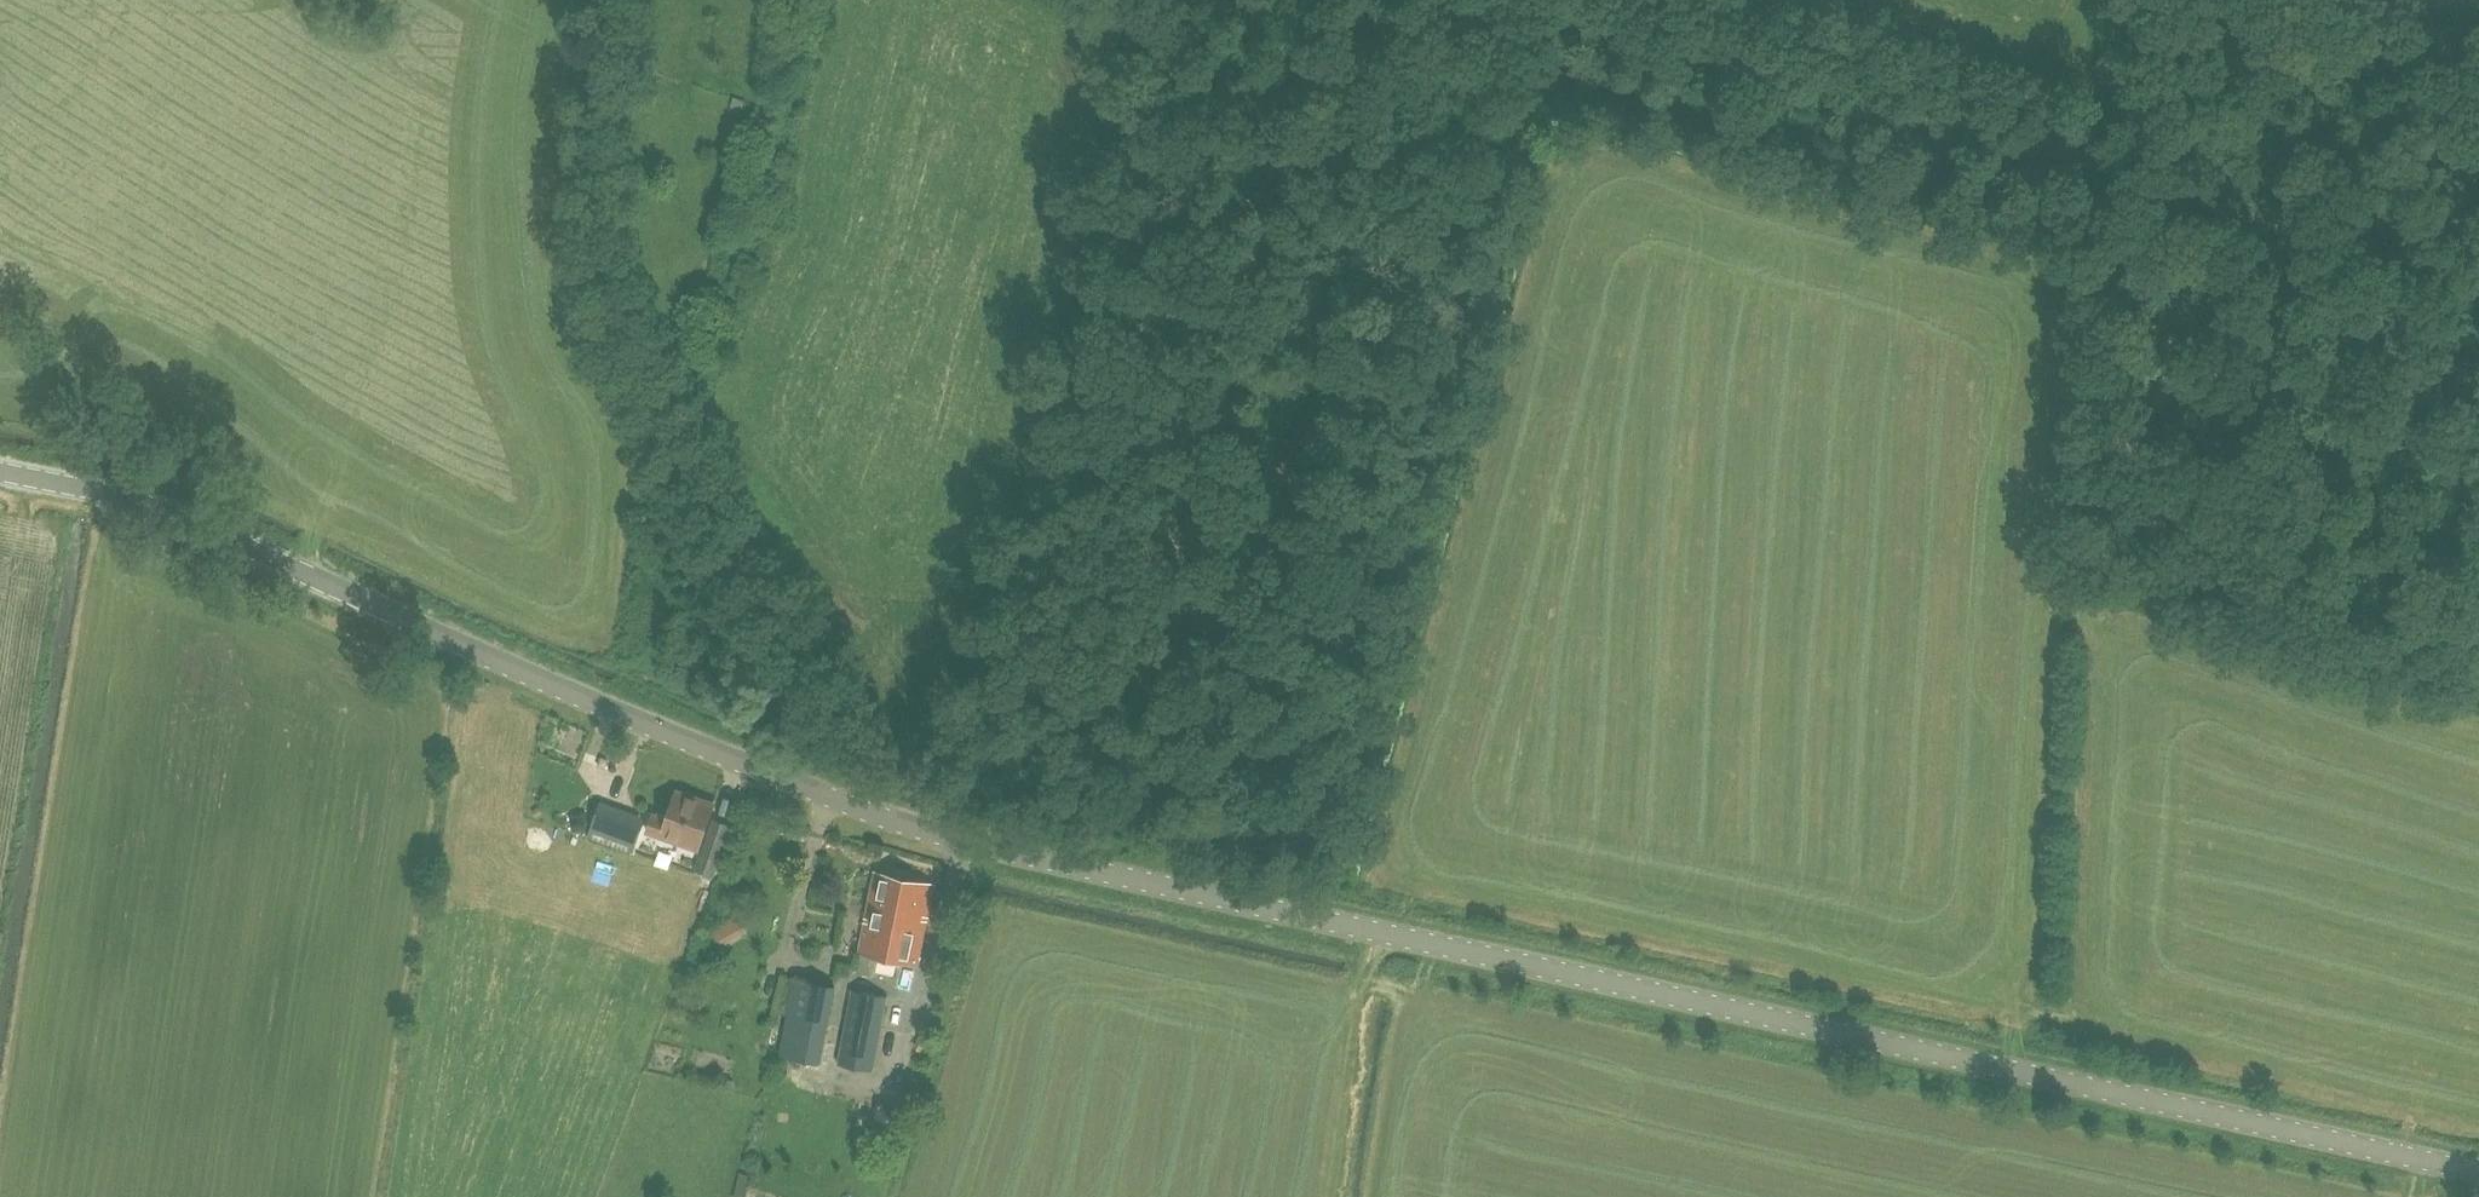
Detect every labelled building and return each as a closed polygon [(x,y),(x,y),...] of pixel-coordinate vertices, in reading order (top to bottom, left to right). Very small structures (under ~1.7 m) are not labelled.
[(702,841),(714,803),(676,791),(667,819),(653,815),(648,831),(680,842),(683,835),(702,841)] [(591,830),(616,839),(626,810),(601,801),(591,830)] [(701,858),(717,863),(730,824),(714,819),(701,858)] [(934,884),(876,871),(864,929),(882,933),(884,925),(890,927),(893,913),(927,920),(934,884)] [(859,951),(918,964),(927,920),(893,913),(890,927),(884,925),(882,933),(864,929),(859,951)] [(835,985),(787,977),(779,1014),(785,1015),(827,1023),(835,985)] [(874,1070),(889,996),(852,990),(838,1063),(874,1070)] [(827,1025),(785,1015),(779,1054),(820,1061),(827,1025)]
